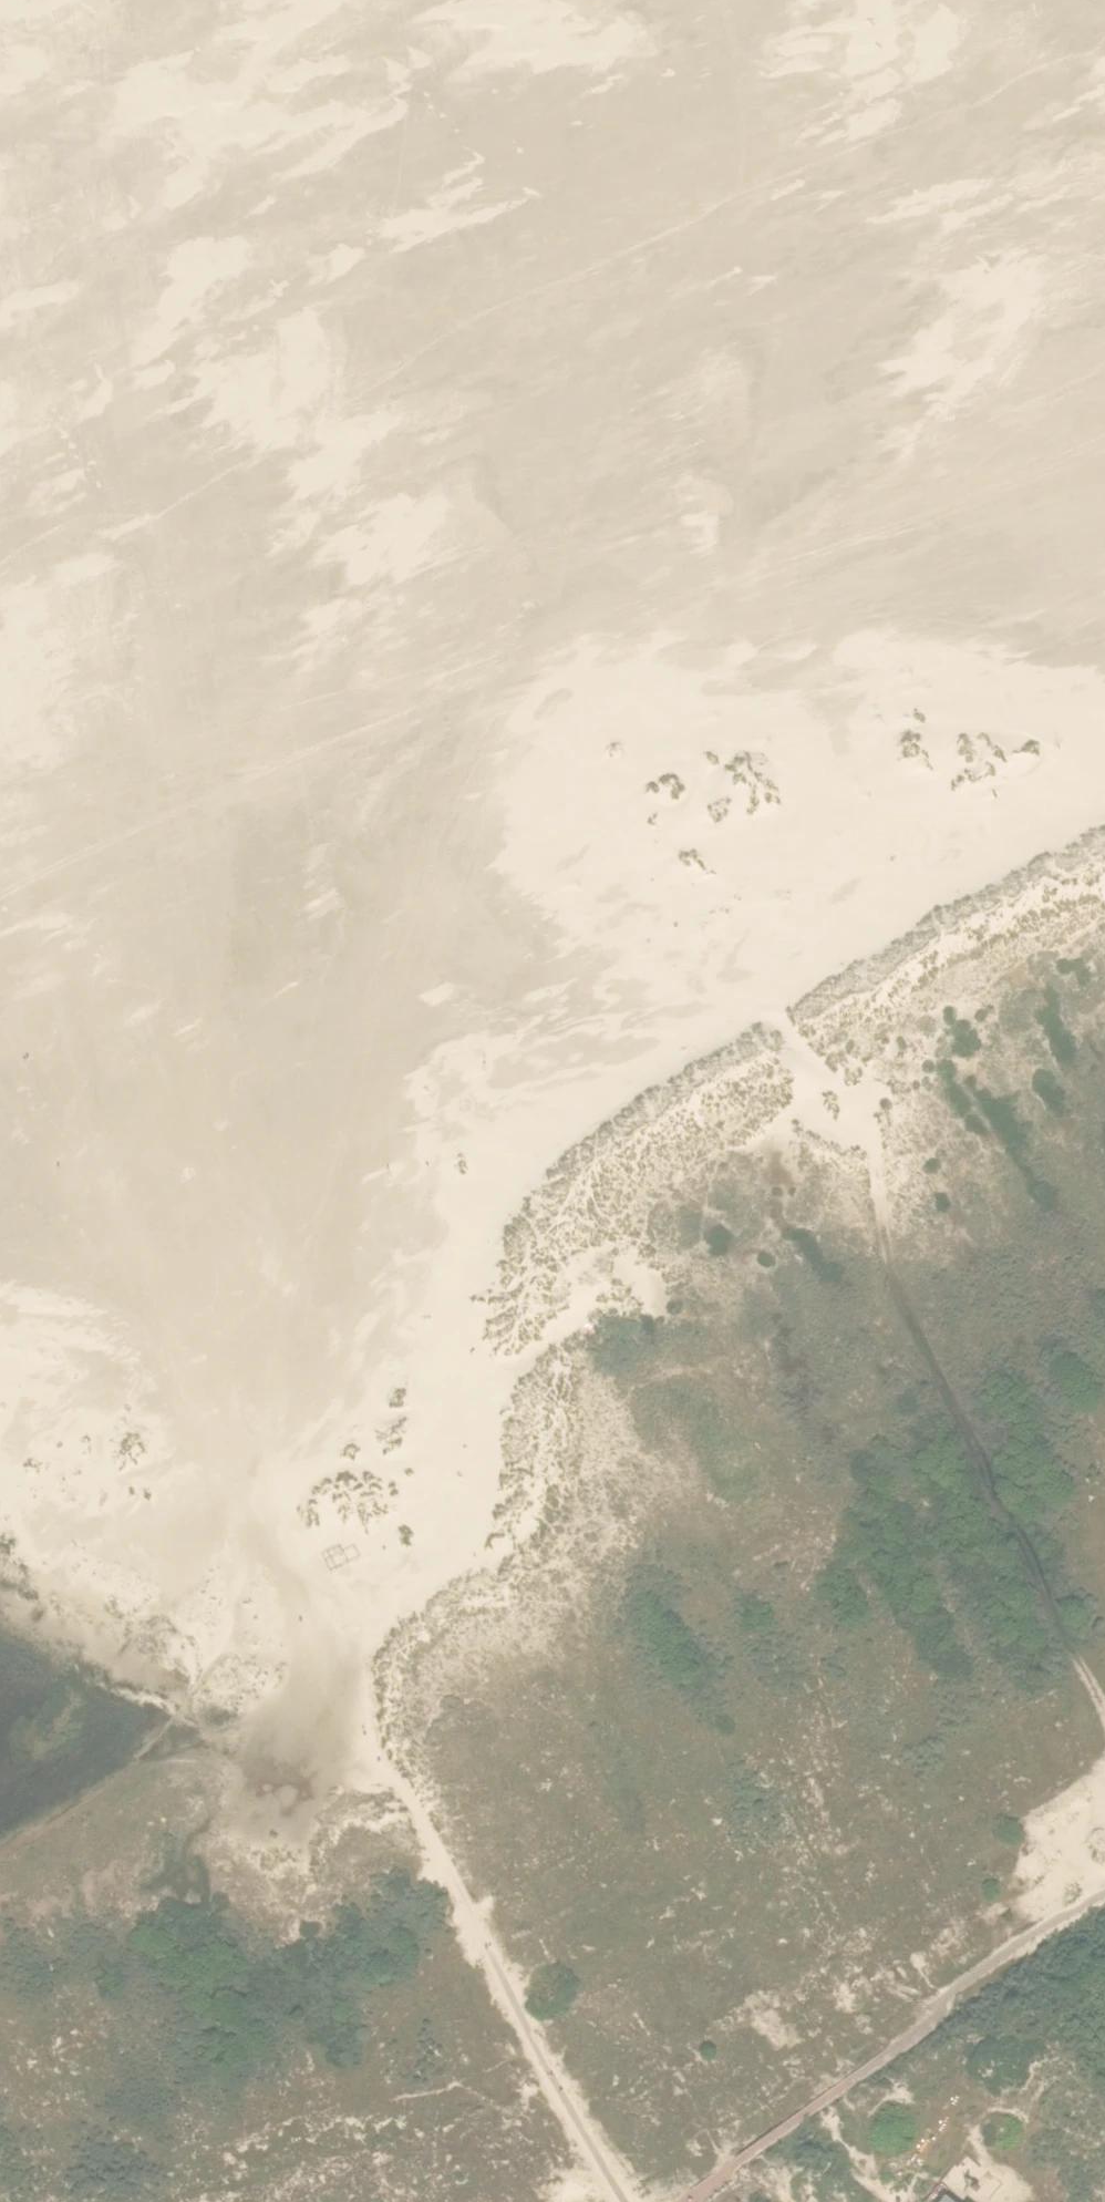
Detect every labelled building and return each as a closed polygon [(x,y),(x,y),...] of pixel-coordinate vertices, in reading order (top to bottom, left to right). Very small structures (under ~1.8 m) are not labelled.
[(926,2201),(960,2201),(942,2187),(939,2185),(926,2201)]
